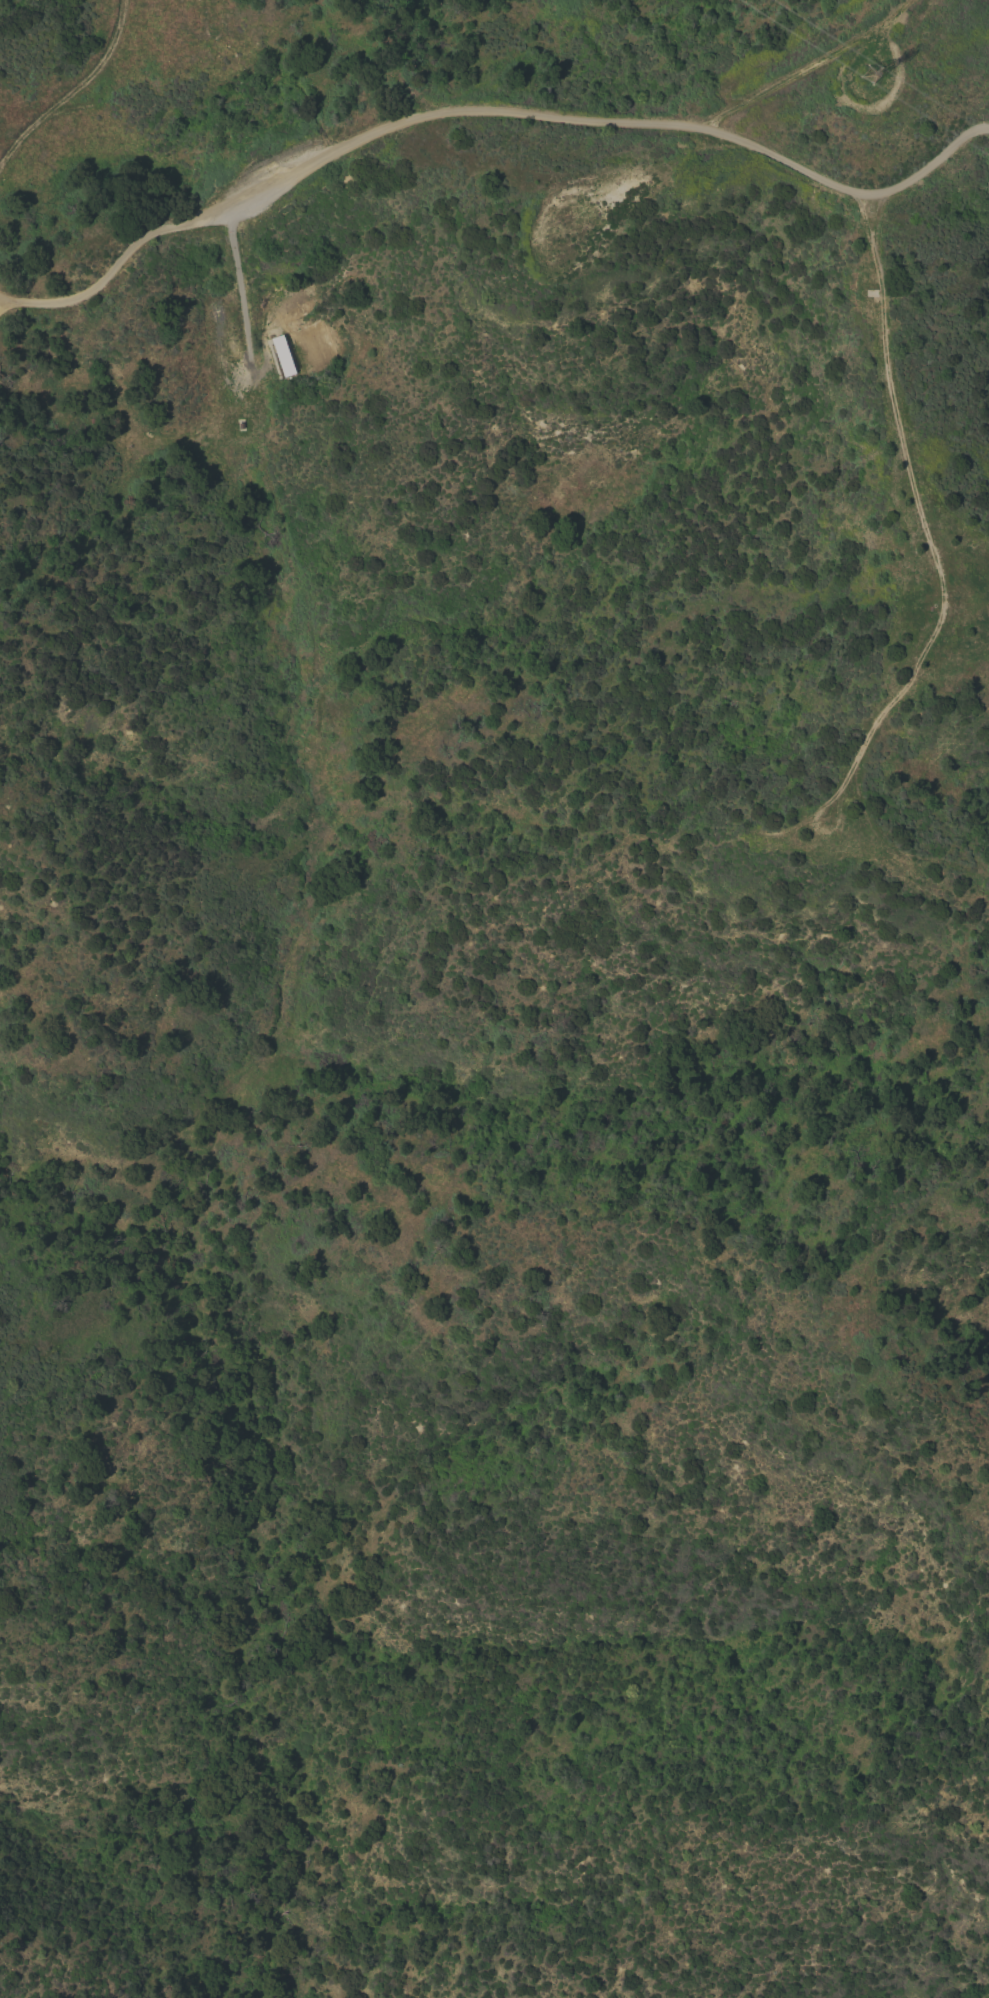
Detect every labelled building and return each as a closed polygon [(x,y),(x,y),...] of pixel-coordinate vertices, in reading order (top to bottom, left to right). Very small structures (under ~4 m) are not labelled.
[(295,373),(283,377),(270,338),(282,334),(295,373)]
